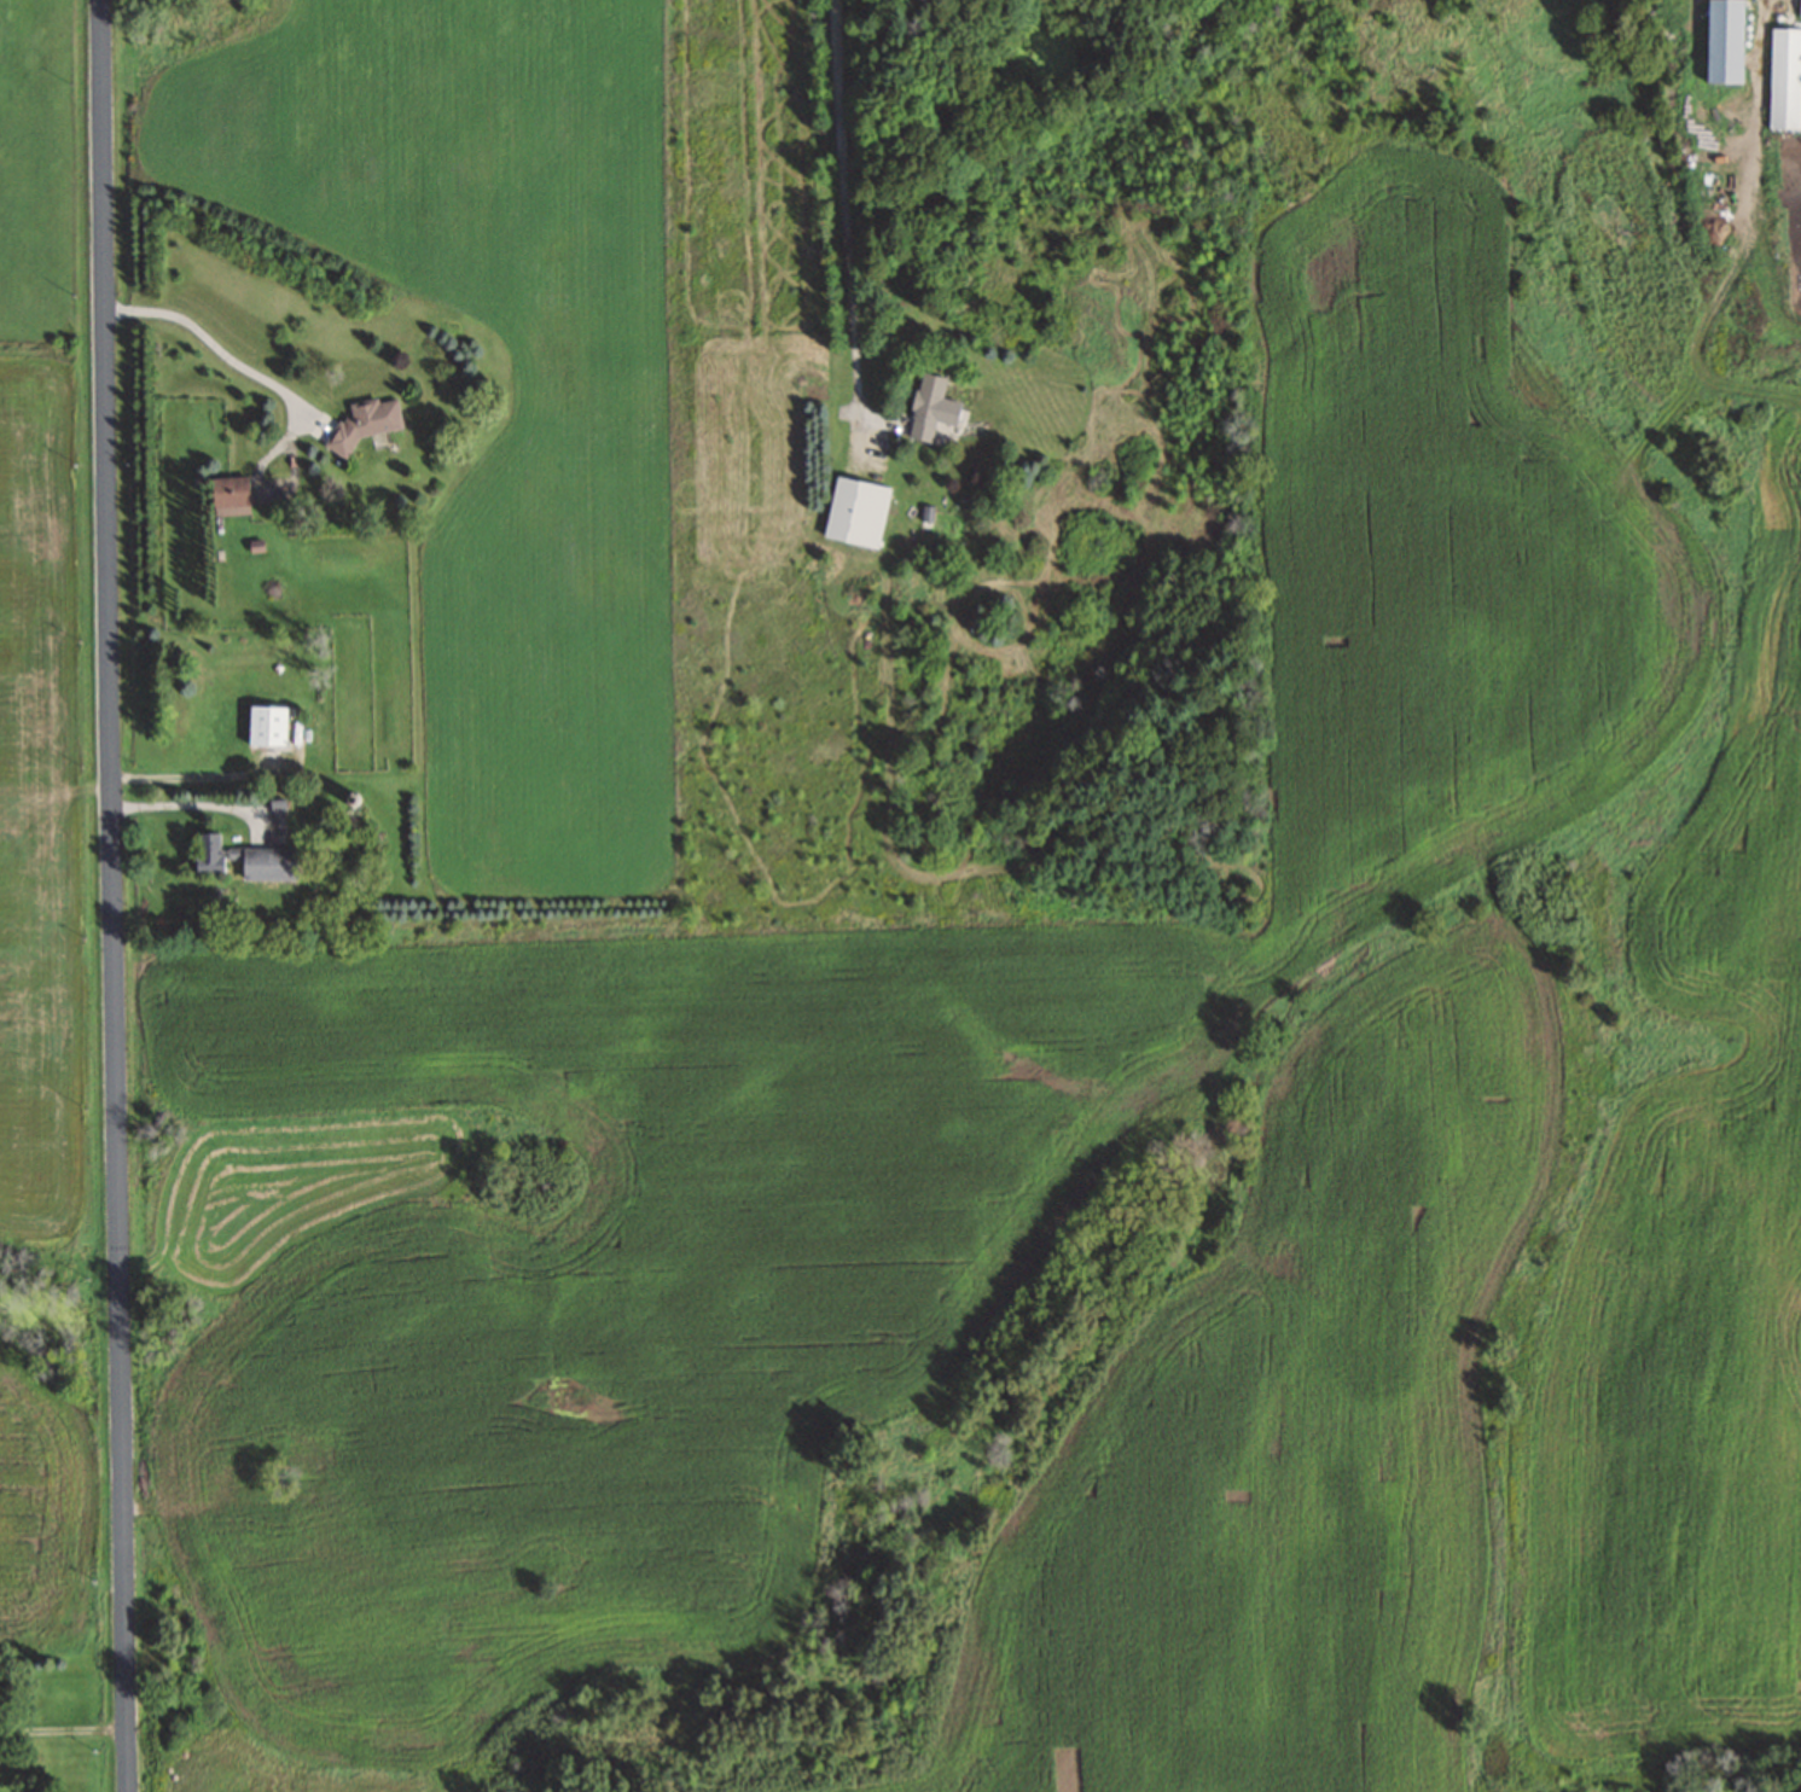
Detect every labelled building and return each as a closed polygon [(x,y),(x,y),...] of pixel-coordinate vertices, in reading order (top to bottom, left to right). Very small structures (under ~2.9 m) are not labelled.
[(1742,83),(1742,0),(1705,0),(1705,83),(1742,83)] [(1769,128),(1800,128),(1800,29),(1770,29),(1769,128)] [(942,376),(917,373),(909,439),(935,441),(942,376)] [(350,436),(400,428),(395,396),(347,404),(350,416),(328,420),(333,452),(351,449),(350,436)] [(210,476),(210,514),(247,514),(247,476),(210,476)] [(822,538),(876,549),(889,488),(835,476),(822,538)] [(286,706),(246,706),(246,746),(286,746),(286,706)] [(238,881),(295,880),(295,849),(221,849),(221,834),(196,834),(196,854),(185,854),(185,873),(238,873),(238,881)]
